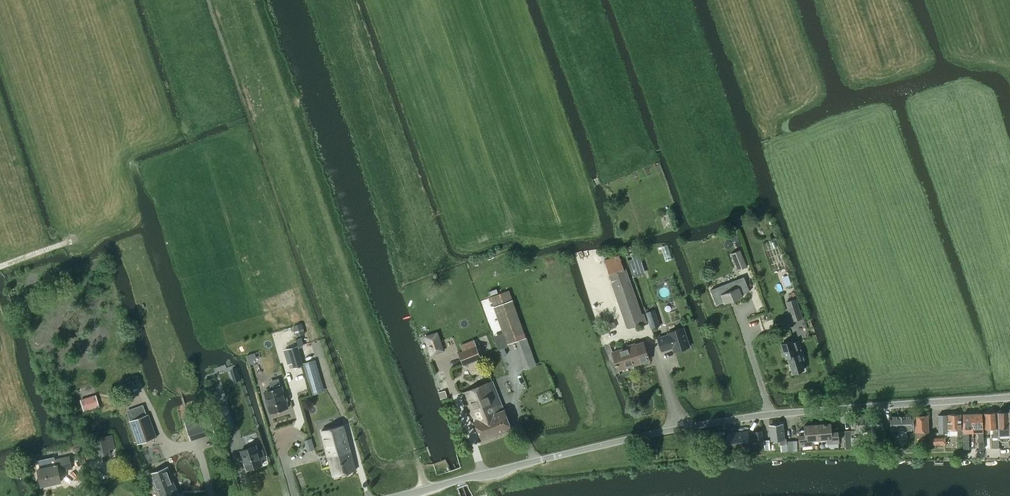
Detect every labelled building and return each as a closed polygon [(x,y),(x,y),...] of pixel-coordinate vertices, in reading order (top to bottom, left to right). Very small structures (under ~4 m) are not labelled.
[(740,249),(731,253),(738,270),(747,266),(740,249)] [(633,259),(628,260),(633,276),(633,277),(645,273),(638,252),(631,254),(631,255),(633,259)] [(609,274),(627,328),(646,321),(644,313),(641,314),(626,268),(624,269),(619,255),(604,260),(609,274)] [(724,304),(725,305),(742,299),(741,296),(749,293),(744,279),(711,290),(716,306),(724,304)] [(526,337),(509,290),(490,297),(507,344),(526,337)] [(796,299),(786,302),(790,316),(791,315),(796,313),(798,319),(797,319),(798,319),(802,318),(796,299)] [(660,326),(655,309),(646,312),(651,328),(660,326)] [(609,315),(603,317),(605,324),(611,321),(609,315)] [(608,329),(609,328),(610,329),(617,326),(615,321),(608,323),(608,324),(606,324),(608,329)] [(689,347),(683,327),(668,332),(669,335),(657,338),(661,351),(673,347),(674,352),(689,347)] [(444,351),(438,331),(424,336),(430,356),(444,351)] [(481,357),(474,340),(461,345),(463,351),(458,352),(463,365),(481,357)] [(793,342),(792,340),(781,343),(786,359),(788,358),(793,373),(804,370),(801,360),(804,359),(798,341),(793,342)] [(613,353),(612,354),(610,354),(612,362),(615,361),(617,368),(632,363),(632,365),(641,363),(640,361),(648,358),(649,360),(643,342),(636,344),(635,343),(628,345),(629,346),(612,352),(613,353)] [(297,346),(287,349),(292,363),(293,368),(303,365),(297,346)] [(320,378),(307,382),(310,392),(323,388),(324,388),(321,378),(320,378)] [(135,387),(133,381),(118,386),(120,392),(123,391),(135,387)] [(463,393),(482,441),(497,436),(488,416),(498,412),(487,383),(463,393)] [(265,391),(269,405),(268,407),(269,410),(270,411),(271,413),(288,408),(286,401),(288,400),(286,392),(284,393),(282,386),(265,391)] [(440,399),(441,399),(447,397),(445,390),(438,392),(440,399)] [(80,400),(84,411),(99,406),(96,395),(80,400)] [(227,405),(217,409),(224,430),(233,427),(227,405)] [(488,416),(497,436),(511,430),(504,410),(498,412),(488,416)] [(207,411),(184,419),(191,440),(214,433),(207,411)] [(1009,435),(1009,418),(1008,411),(997,412),(998,435),(1009,435)] [(999,448),(998,435),(997,412),(983,413),(985,428),(993,428),(993,435),(994,448),(999,448)] [(973,432),(972,418),(972,413),(963,413),(964,449),(969,448),(968,434),(967,434),(967,432),(973,432)] [(972,413),(972,418),(973,432),(979,432),(979,433),(978,433),(978,449),(984,448),(982,413),(972,413)] [(130,421),(129,421),(138,444),(156,437),(148,414),(147,415),(130,421)] [(938,415),(938,432),(935,432),(936,445),(945,444),(945,432),(948,432),(947,430),(957,429),(957,433),(961,432),(961,414),(938,415)] [(915,416),(915,432),(915,437),(929,437),(929,449),(936,449),(936,445),(935,432),(928,432),(928,415),(915,416)] [(857,416),(857,431),(862,430),(862,434),(874,434),(873,430),(879,430),(878,416),(857,416)] [(890,417),(890,430),(897,430),(897,439),(902,439),(902,437),(906,436),(906,430),(913,430),(913,416),(890,417)] [(817,424),(819,440),(827,439),(827,444),(839,442),(838,430),(831,431),(830,423),(817,424)] [(788,451),(786,441),(786,438),(784,438),(782,424),(770,425),(771,440),(779,439),(780,445),(781,445),(781,452),(788,451)] [(819,440),(817,424),(804,425),(805,434),(798,434),(799,446),(813,445),(813,440),(819,440)] [(344,425),(321,431),(327,452),(349,446),(344,425)] [(727,438),(719,439),(721,451),(729,450),(750,447),(756,446),(763,445),(761,430),(754,431),(753,431),(753,433),(748,434),(748,431),(738,432),(739,433),(727,435),(727,438)] [(886,440),(886,431),(878,430),(878,445),(886,445),(886,440)] [(95,438),(94,438),(98,457),(110,454),(109,449),(106,435),(95,438)] [(859,437),(851,437),(851,446),(860,446),(859,437)] [(786,441),(788,451),(797,451),(797,441),(786,441)] [(256,445),(241,450),(242,452),(241,455),(242,458),(244,459),(247,470),(262,465),(260,460),(265,458),(262,450),(258,451),(256,445)] [(349,446),(327,452),(333,476),(356,470),(349,446)] [(64,469),(72,468),(69,456),(54,460),(55,465),(38,469),(41,486),(61,482),(59,470),(64,469)] [(150,474),(159,495),(179,495),(168,467),(150,474)]
